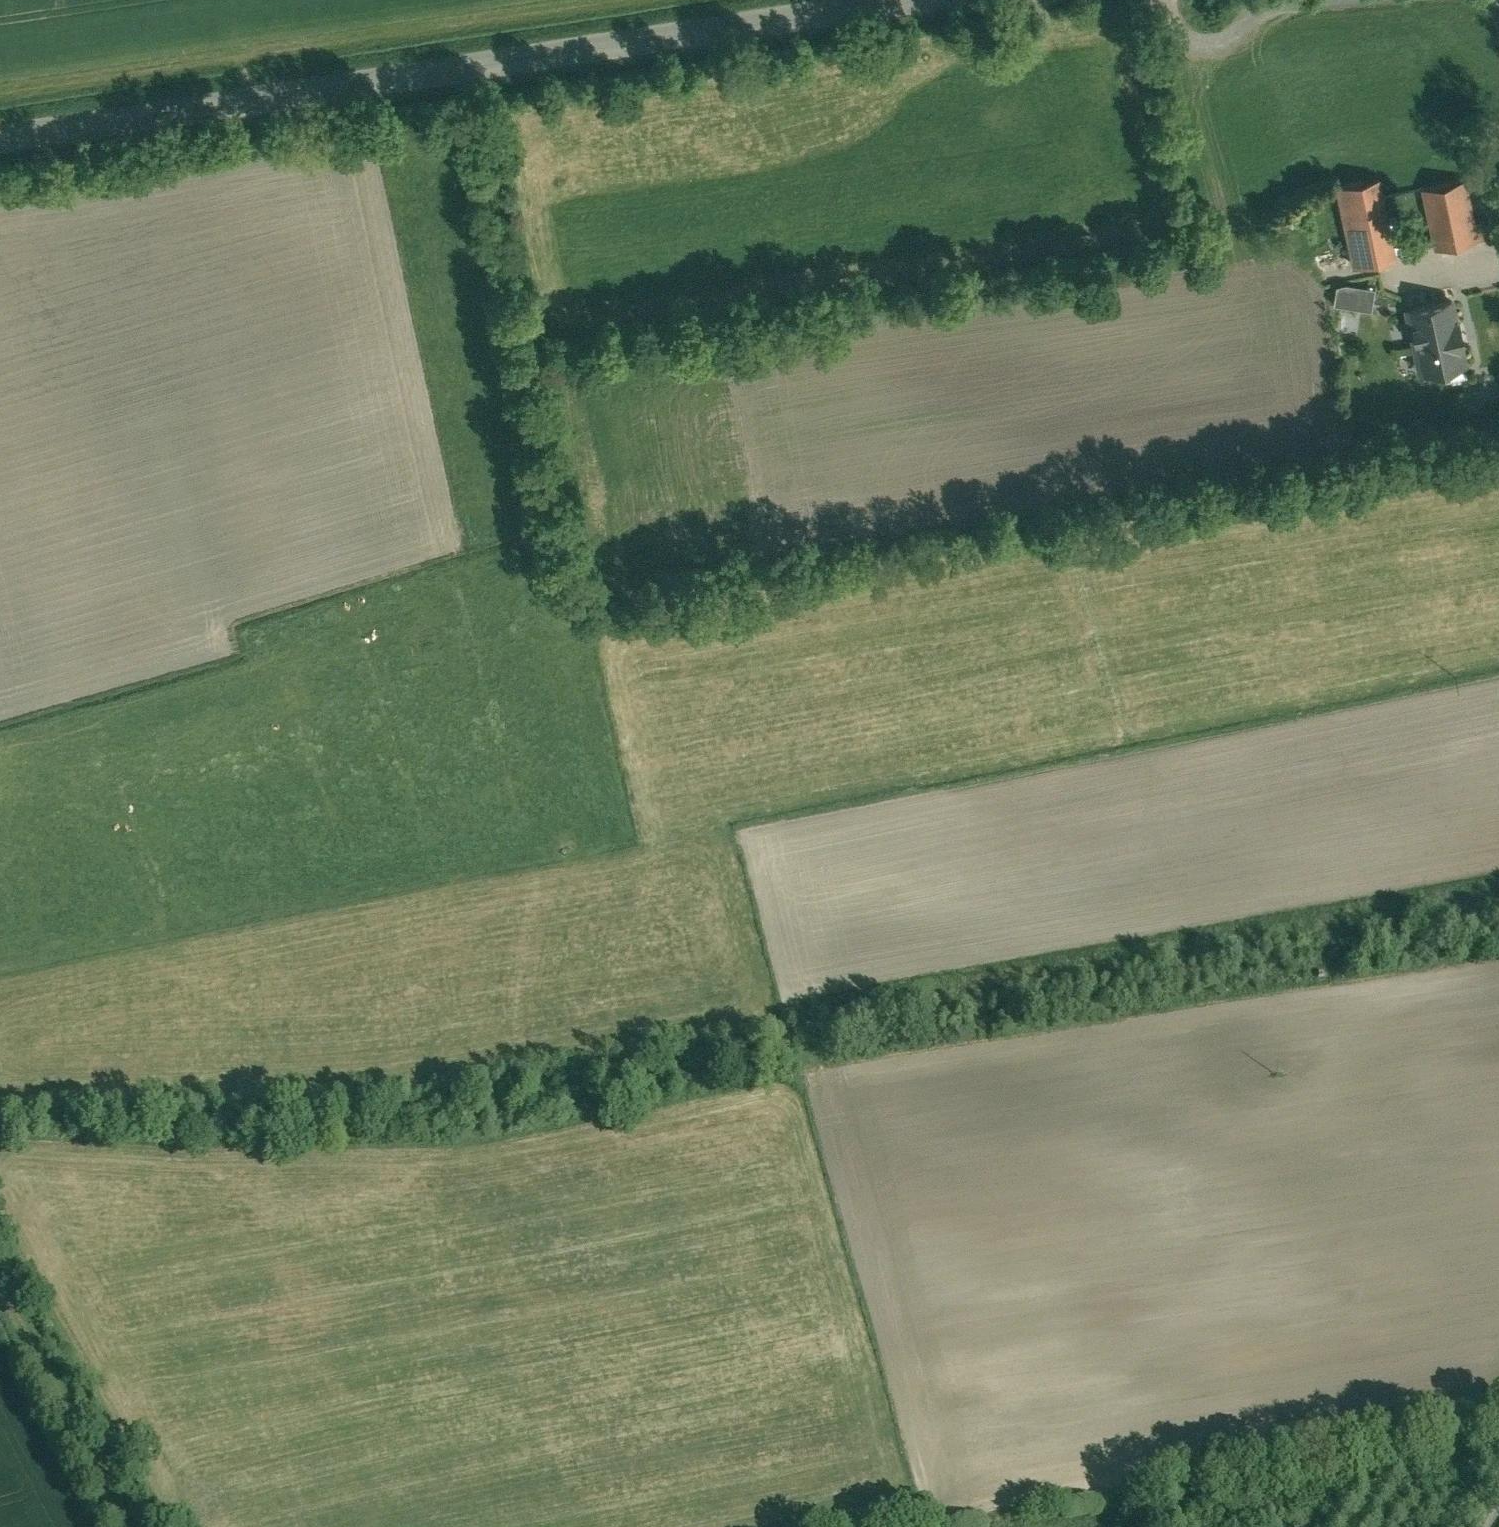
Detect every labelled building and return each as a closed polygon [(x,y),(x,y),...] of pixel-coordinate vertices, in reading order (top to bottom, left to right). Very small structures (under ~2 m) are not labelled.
[(1378,176),(1338,184),(1355,264),(1395,256),(1378,176)] [(1464,178),(1423,187),(1436,247),(1477,238),(1470,206),(1464,178)] [(1484,203),(1470,206),(1477,238),(1491,235),(1484,203)] [(1356,289),(1337,286),(1334,303),(1353,306),(1356,289)] [(1449,288),(1402,299),(1421,385),(1468,375),(1449,288)]
